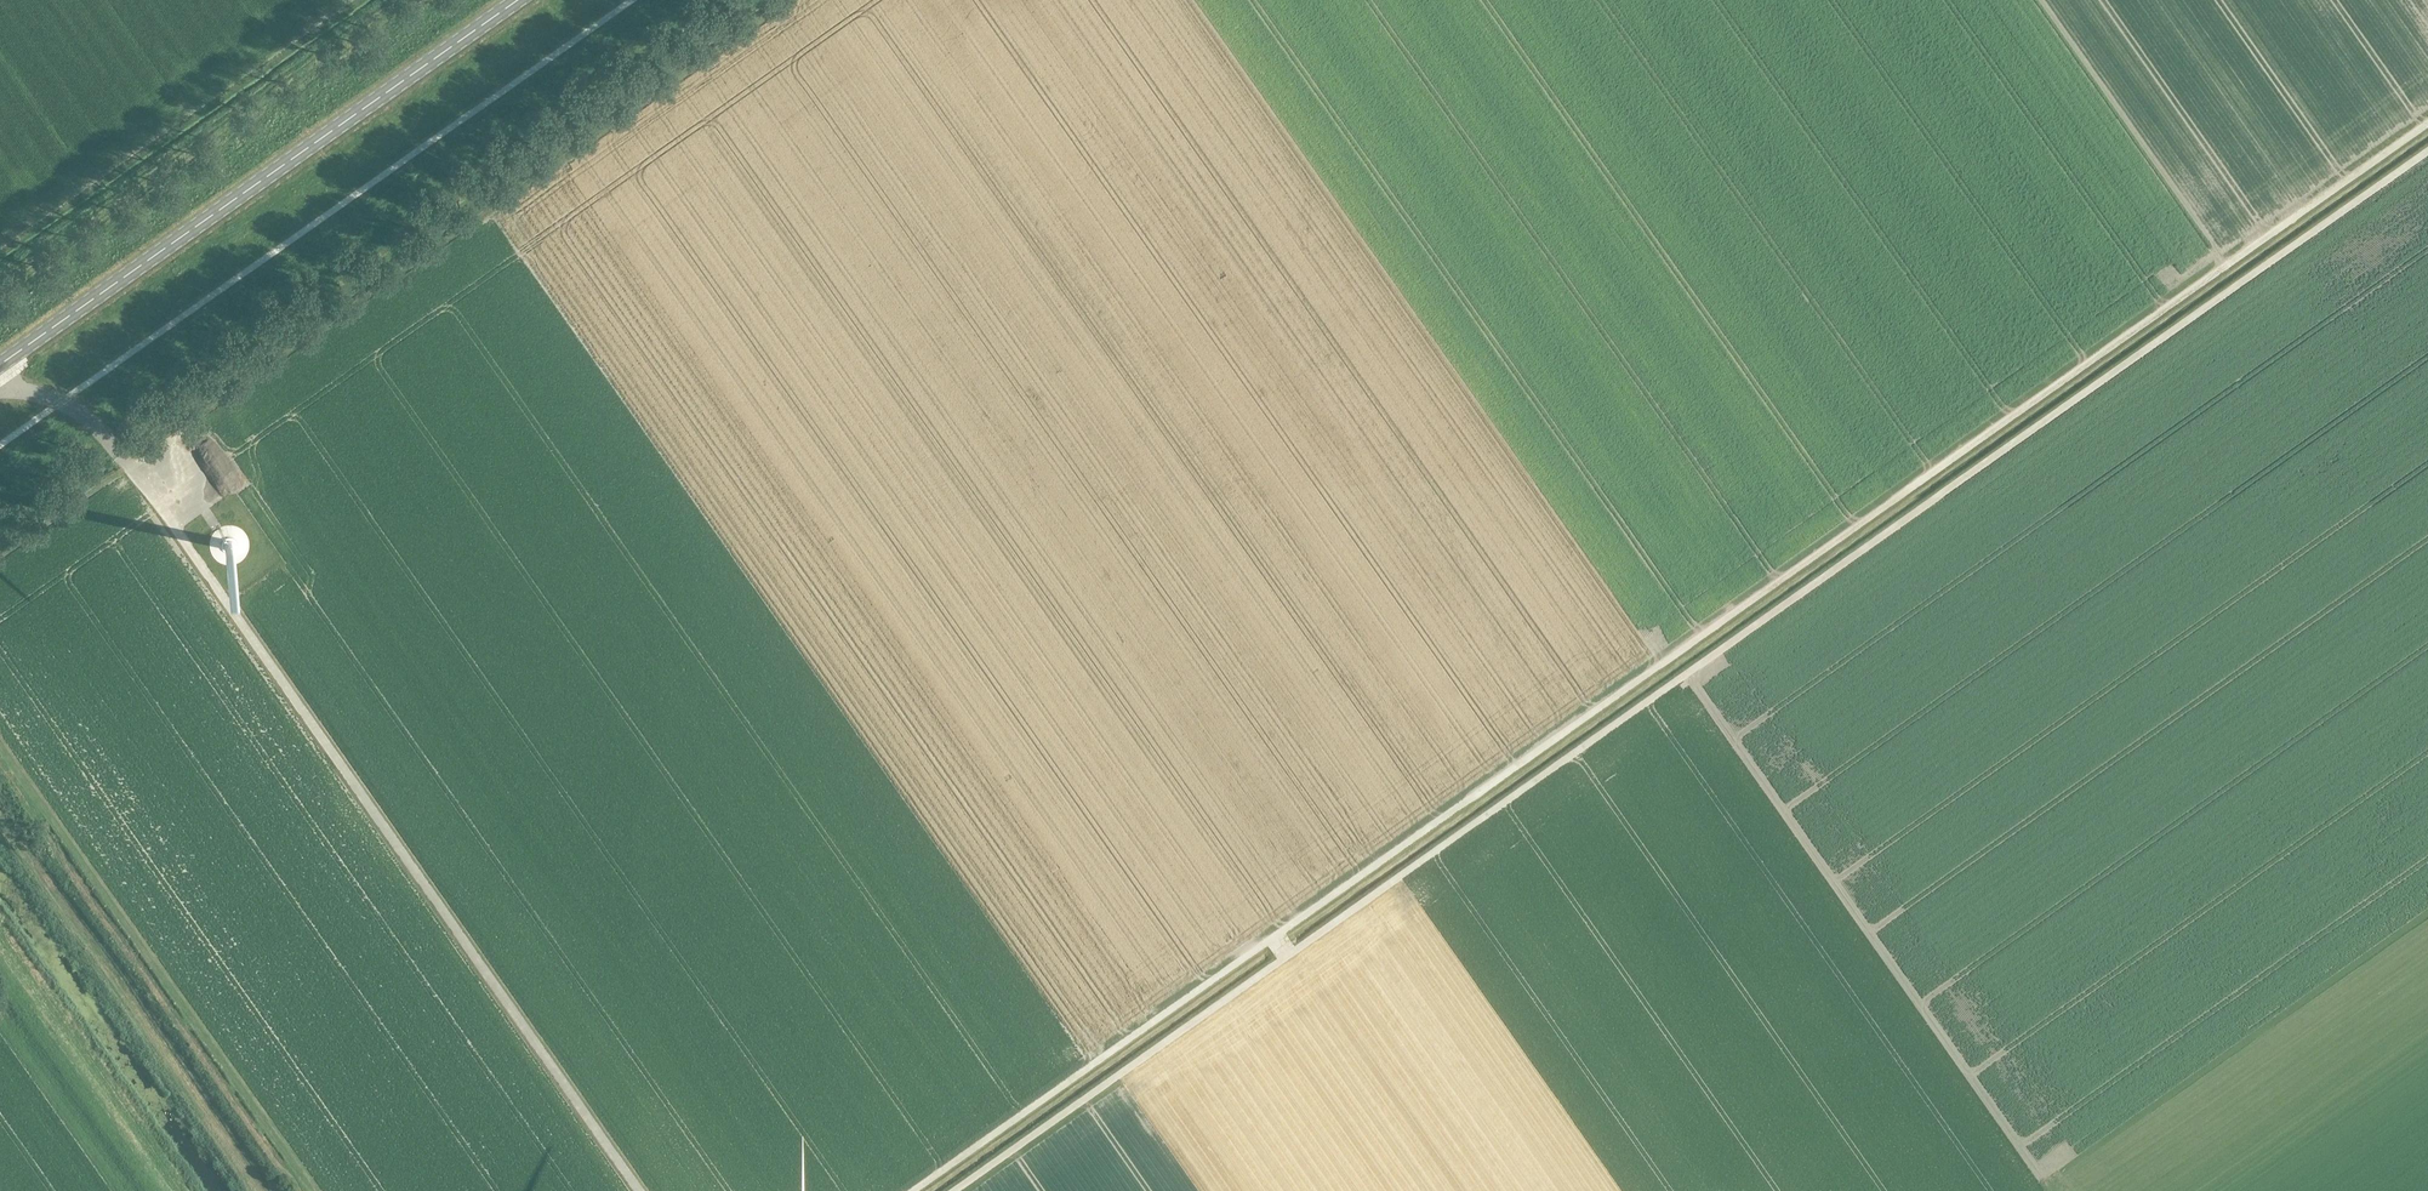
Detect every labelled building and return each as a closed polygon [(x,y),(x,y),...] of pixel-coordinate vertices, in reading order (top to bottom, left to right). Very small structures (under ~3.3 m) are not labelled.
[(224,545),(224,546),(224,547),(224,548),(224,549),(225,550),(226,551),(227,551),(228,552),(229,552),(230,552),(231,551),(232,551),(233,550),(234,550),(234,549),(234,548),(235,547),(235,546),(234,545),(234,544),(234,543),(233,542),(232,542),(231,541),(230,541),(229,541),(228,541),(227,541),(226,542),(225,542),(225,543),(224,544),(224,545)]
